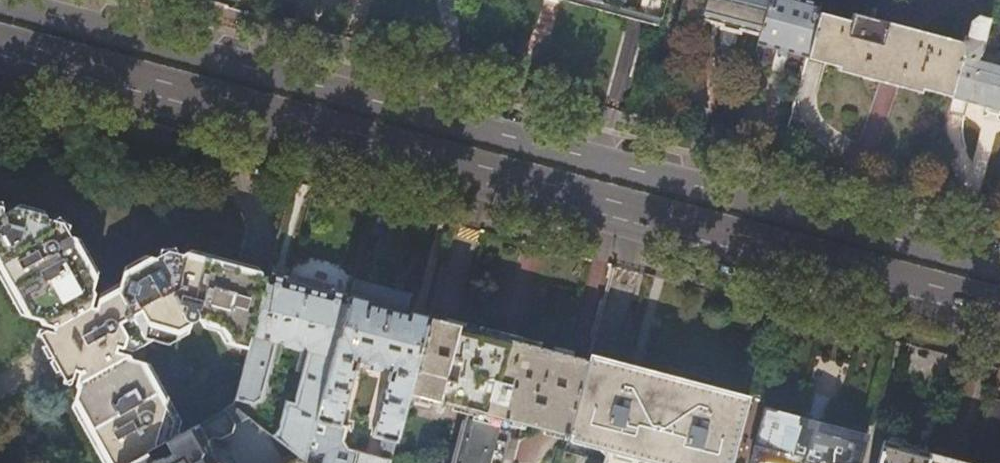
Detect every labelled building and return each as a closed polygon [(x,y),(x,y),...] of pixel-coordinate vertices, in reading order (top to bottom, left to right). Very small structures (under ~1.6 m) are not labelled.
[(619,7),(660,19),(665,0),(593,0),(619,7)] [(769,0),(682,0),(678,18),(703,25),(705,20),(727,25),(760,34),(769,0)] [(760,34),(758,43),(779,48),(806,56),(818,11),(820,4),(802,0),(769,0),(760,34)] [(806,56),(806,57),(842,67),(917,87),(951,96),(967,36),(962,35),(960,41),(854,12),(851,20),(818,11),(806,56)] [(951,96),(947,111),(963,115),(968,101),(990,107),(999,110),(999,64),(979,58),(990,19),(978,16),(971,20),(967,36),(951,96)] [(166,443),(181,434),(147,371),(141,369),(137,360),(129,359),(126,353),(118,351),(119,348),(123,349),(143,338),(161,343),(199,322),(224,329),(237,348),(250,352),(269,278),(214,264),(170,252),(125,278),(121,294),(102,304),(100,310),(96,308),(98,300),(95,293),(97,287),(91,278),(93,273),(65,224),(31,215),(0,207),(0,260),(5,269),(27,309),(32,310),(37,320),(46,322),(48,326),(57,328),(56,332),(49,330),(41,334),(53,355),(67,382),(74,378),(77,371),(80,373),(77,380),(80,385),(77,393),(82,402),(81,407),(111,462),(129,462),(147,453),(166,443)] [(236,404),(236,405),(246,413),(248,402),(255,404),(264,397),(279,341),(285,338),(288,339),(287,344),(289,347),(301,350),(304,348),(304,344),(309,346),(311,350),(297,404),(289,402),(282,428),(275,436),(301,456),(307,461),(348,300),(346,294),(333,291),(330,294),(312,289),(288,283),(286,278),(274,275),(269,278),(250,352),(236,404)] [(353,281),(348,300),(353,296),(366,300),(367,304),(406,314),(410,296),(387,290),(353,281)] [(307,461),(310,462),(391,462),(392,461),(349,449),(345,441),(348,427),(341,425),(359,359),(366,361),(365,364),(367,367),(379,370),(382,369),(382,366),(388,367),(389,370),(372,435),(384,439),(381,449),(394,453),(409,393),(428,321),(428,320),(406,314),(367,304),(366,300),(353,296),(348,300),(307,461)] [(409,393),(467,408),(464,421),(463,421),(452,462),(501,462),(502,461),(508,438),(515,439),(520,422),(563,433),(561,439),(567,441),(569,435),(588,362),(546,351),(455,327),(428,321),(409,393)] [(588,362),(569,435),(600,443),(612,454),(610,462),(631,462),(633,458),(647,456),(676,462),(731,462),(747,404),(704,393),(624,370),(589,360),(588,362)] [(166,443),(171,454),(164,458),(163,457),(150,459),(147,453),(129,462),(219,462),(218,462),(216,462),(211,454),(211,447),(207,440),(215,436),(221,437),(234,430),(235,425),(251,416),(246,413),(236,405),(181,434),(166,443)] [(750,462),(864,462),(871,436),(807,419),(764,408),(750,462)] [(502,461),(511,462),(513,462),(519,440),(515,439),(508,438),(502,461)] [(879,462),(926,462),(930,452),(907,446),(885,440),(879,462)] [(930,452),(926,462),(972,462),(954,458),(930,452)]
